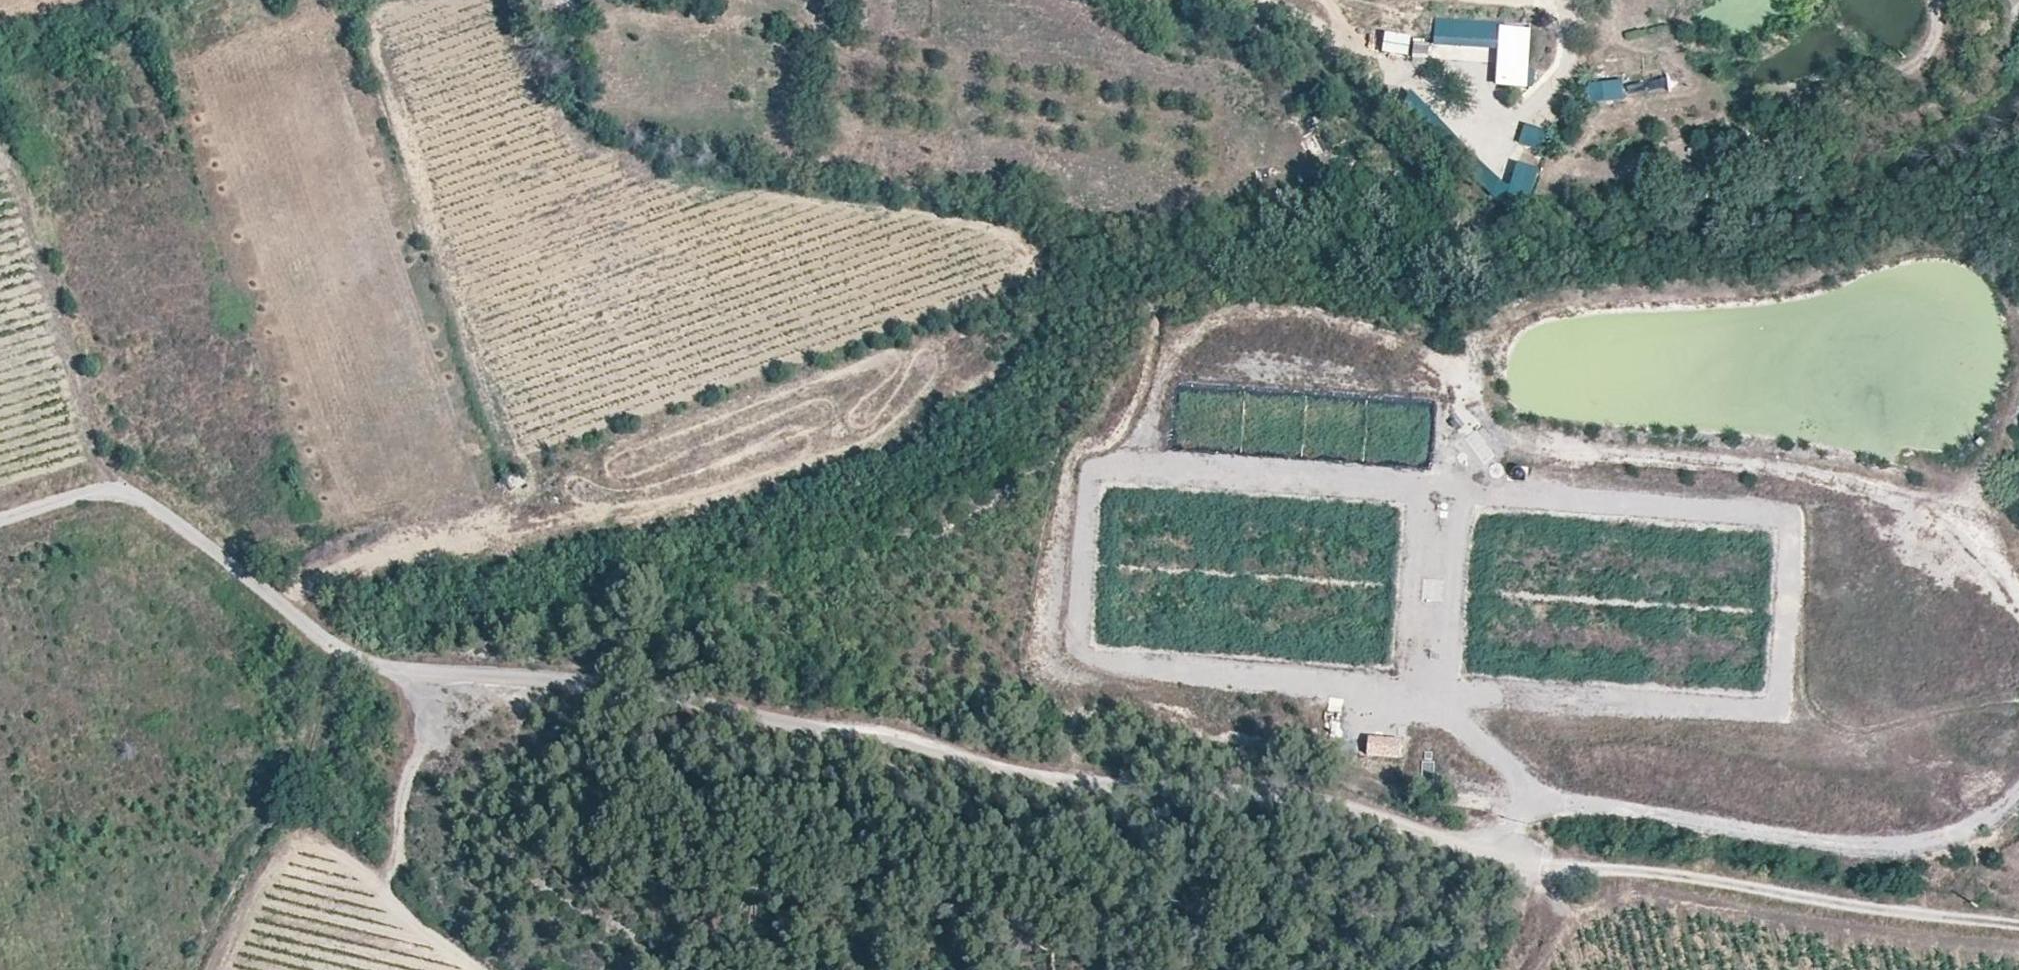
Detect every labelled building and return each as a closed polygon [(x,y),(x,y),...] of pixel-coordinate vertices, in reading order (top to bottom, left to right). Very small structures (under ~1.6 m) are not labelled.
[(1521,27),(1435,24),(1434,53),(1503,56),(1502,80),(1519,81),(1521,27)] [(1381,52),(1408,56),(1411,35),(1384,31),(1381,52)] [(1515,162),(1510,182),(1485,176),(1481,190),(1528,203),(1538,168),(1515,162)] [(1405,739),(1367,737),(1366,757),(1404,759),(1405,739)]
